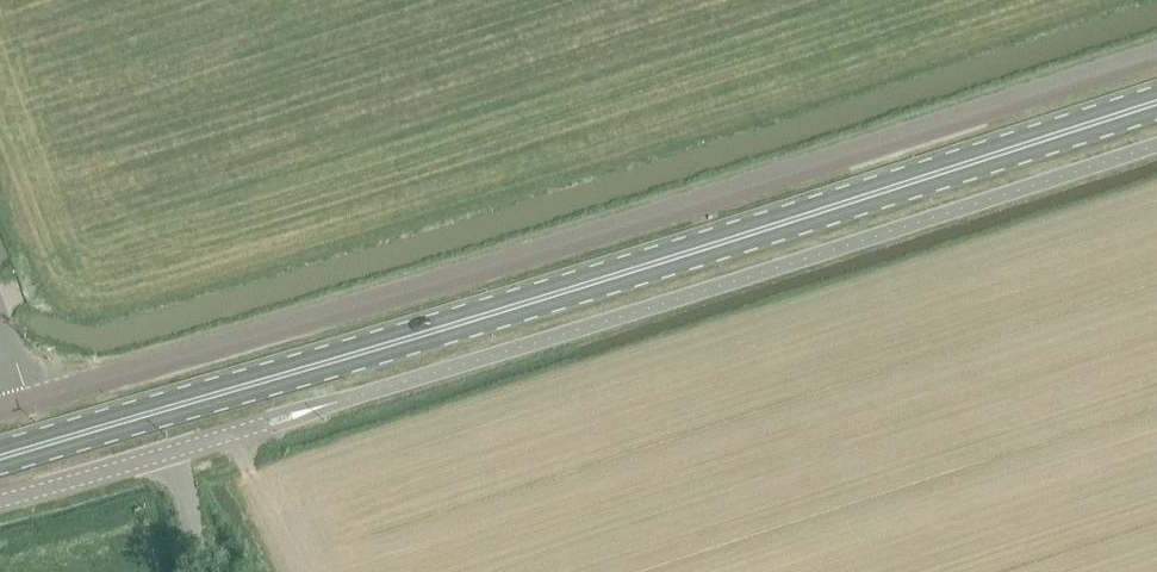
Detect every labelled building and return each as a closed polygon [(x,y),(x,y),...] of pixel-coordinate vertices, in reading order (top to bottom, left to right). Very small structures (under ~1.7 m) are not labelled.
[(216,558),(220,571),(233,571),(228,555),(216,558)]
